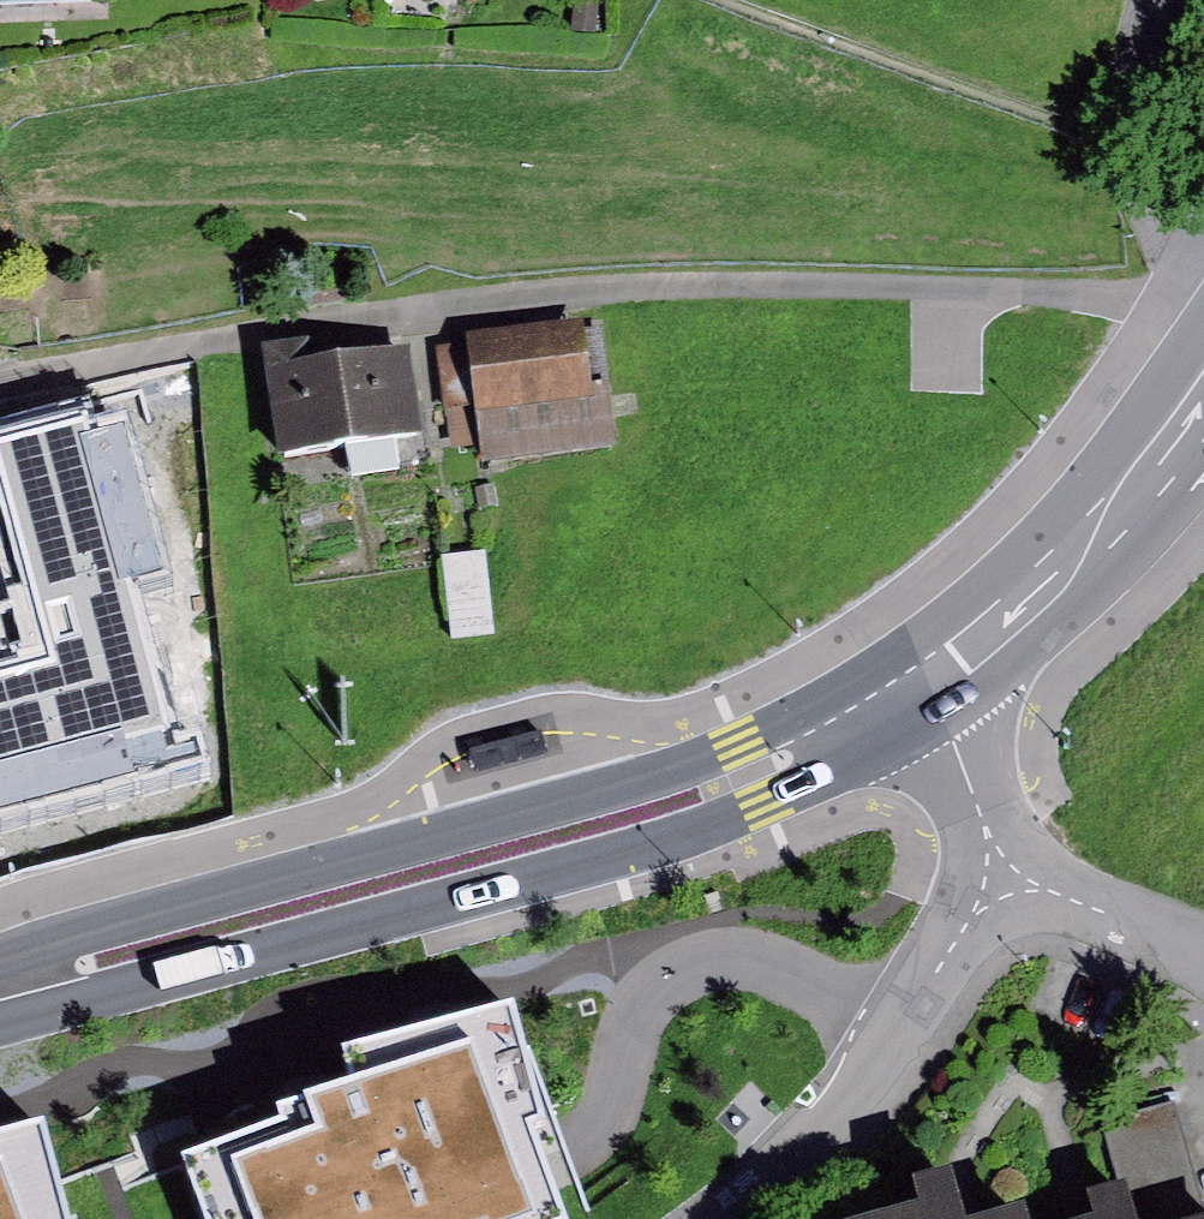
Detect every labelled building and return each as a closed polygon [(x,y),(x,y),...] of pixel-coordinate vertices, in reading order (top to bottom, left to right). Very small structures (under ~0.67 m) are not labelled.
[(113,7),(112,0),(0,0),(0,12),(113,7)] [(567,26),(595,29),(598,0),(570,0),(567,26)] [(601,333),(431,352),(441,454),(476,450),(479,478),(615,464),(601,333)] [(306,347),(264,352),(278,466),(424,449),(413,359),(309,372),(306,347)] [(206,761),(198,731),(170,739),(84,412),(0,434),(0,485),(10,483),(57,661),(4,675),(0,662),(0,816),(206,761)] [(452,640),(494,637),(489,554),(447,556),(452,640)] [(182,1153),(187,1166),(205,1218),(564,1218),(523,1115),(537,1107),(513,996),(343,1042),(352,1076),(275,1101),(280,1115),(182,1153)] [(47,1119),(0,1131),(0,1218),(69,1218),(61,1181),(47,1119)] [(1016,1176),(915,1200),(920,1218),(1026,1218),(1016,1176)] [(1129,1191),(1080,1205),(1084,1218),(1136,1218),(1129,1191)]
